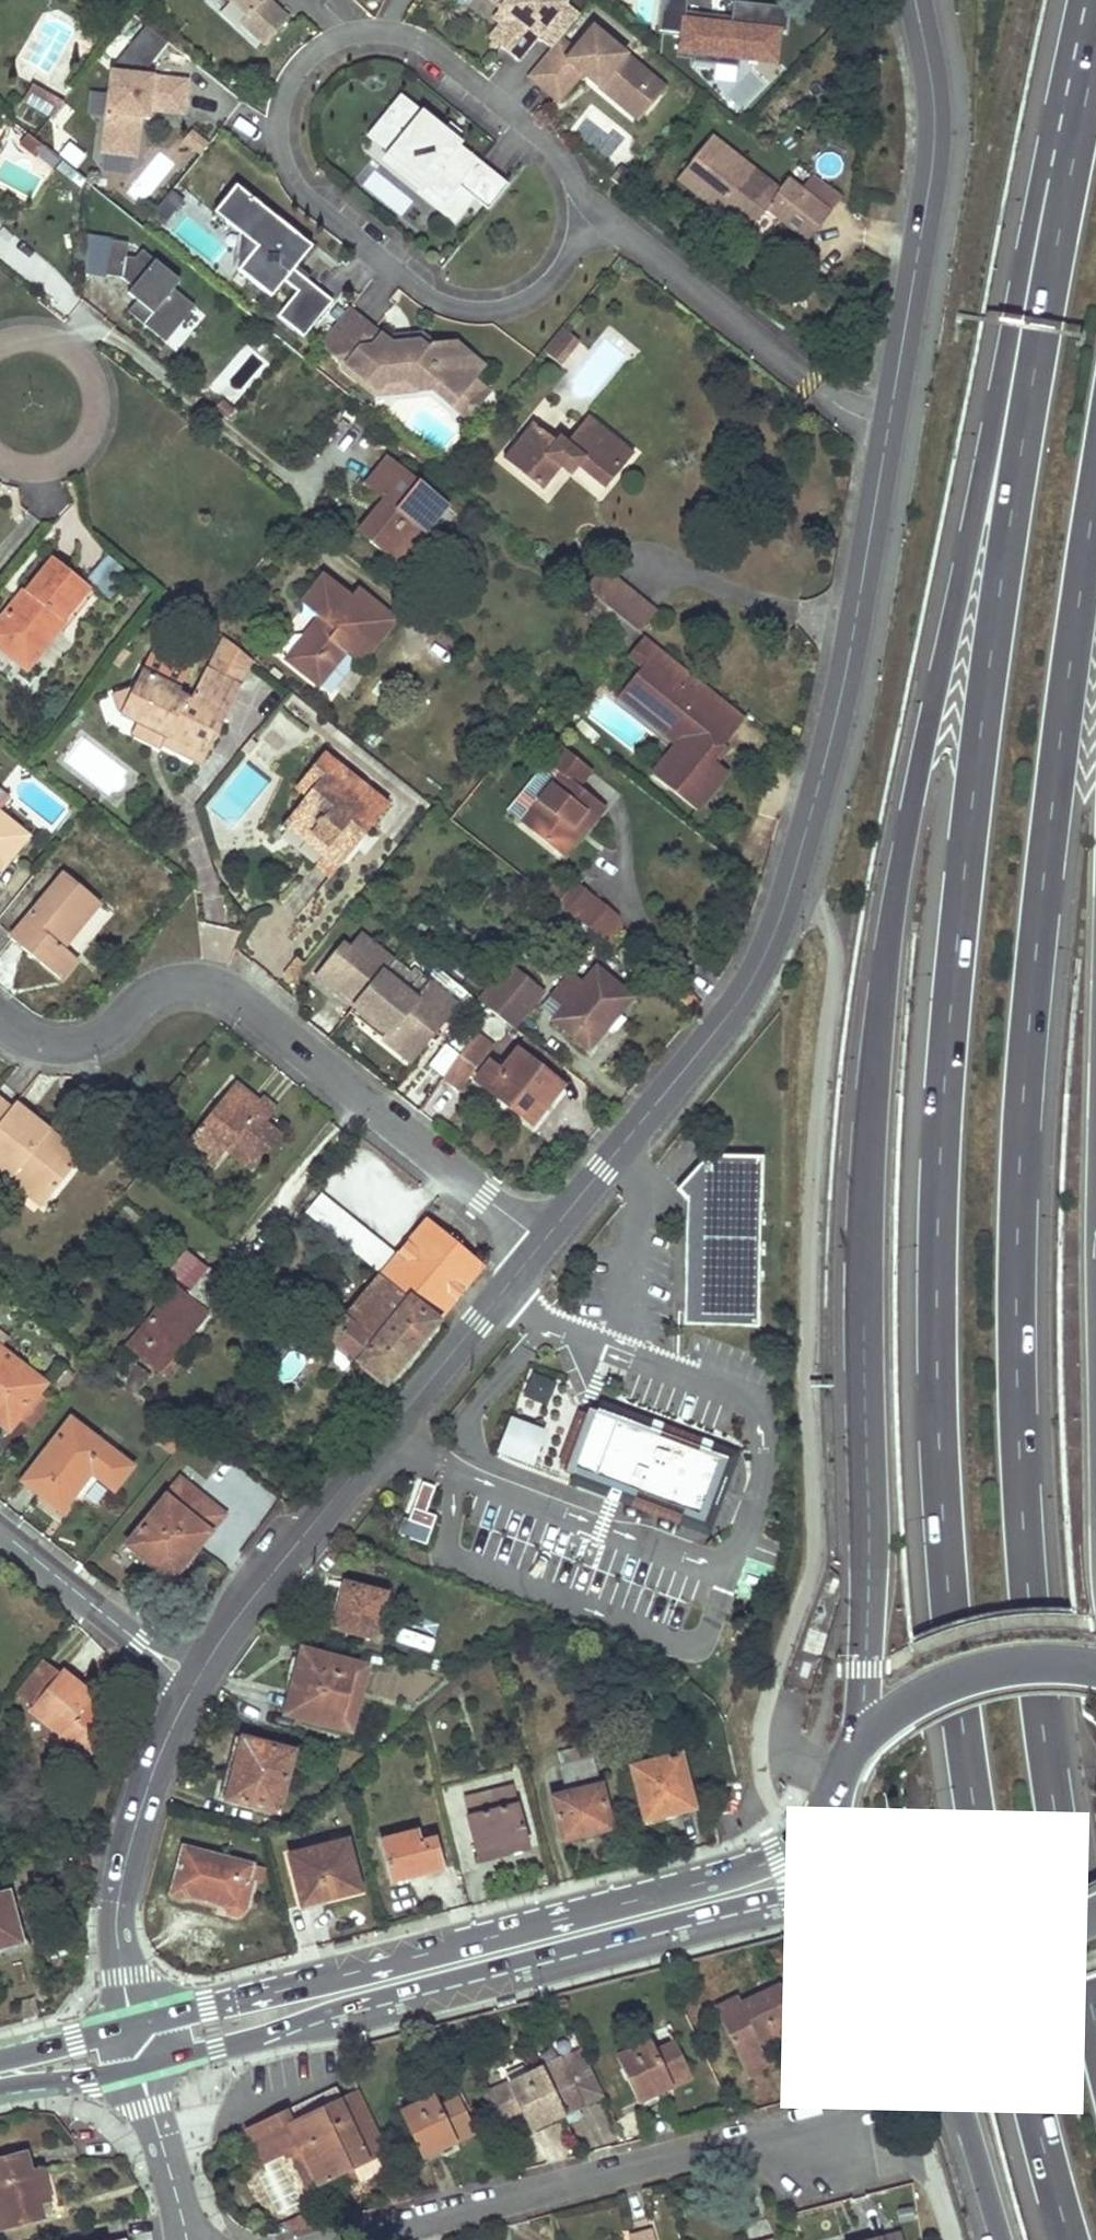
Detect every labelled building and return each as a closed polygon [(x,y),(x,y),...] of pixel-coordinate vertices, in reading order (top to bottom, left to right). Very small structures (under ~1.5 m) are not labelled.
[(246,16),(240,23),(264,44),(287,18),(268,0),(228,0),(246,16)] [(562,0),(489,0),(499,8),(501,9),(505,3),(513,10),(518,21),(519,22),(500,47),(518,61),(537,37),(551,48),(559,37),(579,14),(562,0)] [(659,31),(681,34),(679,51),(693,53),(692,62),(717,65),(734,67),(742,68),(743,58),(776,62),(779,31),(785,32),(788,7),(733,1),(730,24),(685,19),(687,0),(662,0),(659,31)] [(518,21),(513,10),(505,3),(501,9),(499,8),(492,17),(501,24),(489,38),(500,47),(519,22),(518,21)] [(665,88),(592,27),(574,50),(559,37),(551,48),(527,76),(558,101),(578,77),(635,124),(665,88)] [(185,79),(108,65),(94,148),(128,154),(135,116),(143,117),(144,109),(178,115),(185,79)] [(732,83),(734,67),(717,65),(715,81),(732,83)] [(42,114),(52,98),(34,87),(25,103),(42,114)] [(648,135),(678,99),(665,88),(635,124),(648,135)] [(508,185),(459,146),(461,143),(421,110),(420,111),(399,95),(366,136),(386,153),(384,155),(421,185),(444,203),(458,186),(475,200),(487,210),(508,185)] [(52,119),(63,105),(52,98),(42,114),(52,119)] [(201,156),(209,144),(191,131),(182,144),(201,156)] [(40,146),(25,134),(18,143),(33,155),(40,146)] [(780,189),(713,136),(678,179),(745,233),(765,209),(806,240),(829,211),(788,179),(780,189)] [(629,176),(618,166),(609,178),(620,186),(629,176)] [(291,269),(310,246),(234,184),(212,211),(238,232),(254,246),(235,269),(269,297),(282,280),(294,291),(274,315),(301,337),(330,301),(291,269)] [(455,225),(475,200),(458,186),(444,203),(421,185),(415,193),(455,225)] [(182,202),(169,192),(162,200),(175,211),(182,202)] [(161,228),(175,211),(162,200),(148,218),(161,228)] [(235,269),(254,246),(238,232),(235,236),(231,265),(235,269)] [(83,272),(102,275),(108,240),(85,237),(83,272)] [(108,240),(102,275),(120,277),(130,286),(125,293),(135,300),(141,305),(132,316),(164,342),(193,306),(171,288),(178,280),(152,260),(139,249),(132,258),(124,257),(126,243),(108,240)] [(135,300),(126,311),(132,316),(141,305),(135,300)] [(470,378),(481,365),(453,343),(432,346),(419,334),(409,335),(410,342),(389,344),(381,338),(345,309),(318,342),(343,363),(340,367),(371,394),(381,382),(402,380),(414,389),(414,390),(429,388),(448,403),(470,378)] [(557,329),(539,352),(557,366),(575,343),(557,329)] [(410,342),(409,335),(381,338),(389,344),(410,342)] [(459,401),(469,389),(481,387),(470,378),(448,403),(464,417),(470,409),(459,401)] [(414,389),(402,380),(381,382),(371,394),(414,389)] [(469,389),(459,401),(470,409),(485,391),(481,387),(469,389)] [(213,407),(226,418),(232,410),(230,408),(219,400),(213,407)] [(524,435),(505,459),(543,490),(562,466),(571,455),(572,456),(582,463),(608,484),(633,453),(597,424),(588,417),(568,441),(560,434),(555,441),(533,424),(524,435)] [(571,455),(562,466),(564,467),(573,474),(582,463),(572,456),(571,455)] [(387,502),(379,511),(390,520),(386,525),(384,522),(369,541),(389,557),(409,573),(426,552),(416,544),(446,505),(427,490),(419,498),(412,492),(419,483),(385,456),(363,483),(383,498),(387,502)] [(427,490),(419,483),(412,492),(419,498),(427,490)] [(383,498),(356,530),(369,541),(384,522),(386,525),(390,520),(379,511),(387,502),(383,498)] [(12,638),(28,650),(55,619),(60,624),(90,588),(52,557),(23,593),(27,597),(22,603),(17,600),(0,621),(0,627),(12,638)] [(348,597),(335,586),(322,576),(301,603),(319,617),(328,624),(321,632),(312,625),(286,658),(318,684),(344,652),(347,647),(363,659),(394,619),(380,608),(373,616),(348,597)] [(610,609),(622,619),(638,632),(651,616),(644,610),(637,603),(640,599),(614,579),(597,599),(610,609)] [(356,589),(348,597),(373,616),(380,608),(356,589)] [(610,609),(597,599),(587,612),(599,622),(610,609)] [(622,619),(610,609),(599,622),(611,632),(622,619)] [(328,624),(319,617),(312,625),(321,632),(328,624)] [(0,627),(0,646),(26,668),(60,624),(55,619),(28,650),(12,638),(0,627)] [(622,619),(611,632),(628,645),(638,632),(622,619)] [(744,718),(643,636),(627,654),(642,667),(627,685),(643,698),(639,702),(678,737),(672,745),(648,774),(692,812),(723,775),(707,761),(744,718)] [(359,664),(363,659),(347,647),(344,652),(359,664)] [(160,742),(161,743),(162,743),(201,763),(240,686),(205,669),(190,700),(177,694),(179,690),(140,671),(131,689),(112,696),(117,711),(137,721),(157,731),(160,725),(167,729),(160,742)] [(643,698),(627,685),(616,697),(672,745),(678,737),(639,702),(643,698)] [(593,719),(629,748),(643,731),(607,702),(593,719)] [(160,725),(157,731),(137,721),(131,734),(159,749),(162,743),(161,743),(160,742),(167,729),(160,725)] [(592,771),(561,747),(547,764),(559,774),(520,822),(557,851),(579,825),(586,831),(588,832),(606,809),(579,787),(592,771)] [(289,817),(327,848),(321,855),(338,868),(387,806),(322,754),(306,775),(316,783),(306,797),(289,817)] [(316,783),(306,775),(295,788),(306,797),(316,783)] [(26,836),(0,815),(0,869),(26,836)] [(289,817),(284,825),(321,855),(327,848),(289,817)] [(579,825),(557,851),(566,858),(588,832),(586,831),(579,825)] [(67,942),(83,922),(99,902),(63,873),(10,938),(60,979),(77,959),(58,944),(62,939),(67,942)] [(593,896),(576,882),(558,904),(560,905),(576,918),(602,939),(620,915),(594,895),(593,896)] [(560,905),(551,915),(567,928),(576,918),(560,905)] [(395,1000),(403,989),(384,974),(393,962),(362,937),(351,951),(344,946),(318,979),(355,1008),(389,1036),(384,1042),(400,1054),(423,1025),(435,1035),(458,1006),(431,984),(418,1001),(409,1011),(395,1000)] [(482,996),(499,1009),(516,1023),(540,993),(507,966),(482,996)] [(588,1049),(610,1024),(631,999),(596,968),(584,982),(563,1006),(553,1018),(588,1049)] [(551,995),(563,1006),(584,982),(572,971),(551,995)] [(418,1001),(403,989),(395,1000),(409,1011),(418,1001)] [(389,1036),(355,1008),(350,1014),(384,1042),(389,1036)] [(423,1025),(400,1054),(412,1064),(435,1035),(423,1025)] [(492,1047),(474,1033),(443,1078),(459,1089),(492,1047)] [(552,1078),(562,1066),(527,1038),(502,1070),(489,1060),(475,1077),(530,1122),(560,1084),(552,1078)] [(232,1083),(224,1092),(216,1102),(224,1108),(211,1124),(204,1118),(189,1137),(216,1159),(225,1149),(228,1145),(254,1167),(279,1137),(263,1123),(274,1109),(259,1097),(252,1106),(244,1100),(248,1095),(232,1083)] [(15,1103),(0,1091),(0,1121),(15,1103)] [(211,1124),(224,1108),(216,1102),(204,1118),(211,1124)] [(70,1148),(59,1140),(55,1145),(43,1135),(47,1130),(15,1103),(0,1121),(0,1167),(11,1176),(14,1172),(47,1198),(81,1157),(70,1148)] [(59,1140),(47,1130),(43,1135),(55,1145),(59,1140)] [(183,1144),(211,1166),(216,1159),(189,1137),(183,1144)] [(225,1149),(252,1170),(254,1167),(228,1145),(225,1149)] [(759,1327),(763,1156),(707,1155),(675,1190),(685,1200),(683,1325),(759,1327)] [(47,1198),(14,1172),(11,1176),(8,1180),(40,1206),(47,1198)] [(350,1250),(365,1231),(320,1195),(305,1214),(350,1250)] [(379,1275),(434,1321),(481,1264),(426,1219),(379,1275)] [(126,1345),(142,1358),(158,1371),(207,1311),(203,1309),(224,1282),(198,1261),(186,1276),(193,1283),(184,1294),(175,1285),(126,1345)] [(328,1336),(355,1360),(383,1383),(434,1321),(379,1275),(328,1336)] [(8,1428),(43,1384),(0,1350),(0,1422),(8,1428)] [(120,1368),(117,1370),(114,1373),(135,1390),(148,1375),(131,1361),(123,1370),(120,1368)] [(548,1421),(563,1383),(532,1371),(517,1409),(548,1421)] [(703,1519),(729,1452),(588,1403),(587,1407),(564,1467),(616,1487),(703,1519)] [(535,1472),(550,1432),(510,1418),(496,1458),(535,1472)] [(38,1493),(48,1501),(58,1509),(88,1471),(111,1489),(129,1465),(69,1420),(25,1476),(41,1488),(38,1493)] [(143,1559),(147,1554),(172,1574),(222,1515),(179,1479),(125,1544),(143,1559)] [(435,1487),(422,1482),(409,1520),(403,1518),(398,1535),(426,1545),(437,1516),(426,1512),(435,1487)] [(371,1636),(382,1593),(345,1583),(333,1627),(371,1636)] [(345,1725),(360,1668),(301,1654),(286,1711),(345,1725)] [(57,1676),(38,1660),(13,1692),(31,1707),(57,1676)] [(90,1698),(60,1672),(57,1676),(31,1707),(28,1711),(58,1737),(54,1741),(81,1764),(113,1728),(85,1704),(90,1698)] [(653,1762),(631,1767),(644,1820),(692,1807),(673,1738),(649,1744),(653,1762)] [(275,1812),(291,1752),(247,1741),(238,1779),(229,1777),(224,1798),(275,1812)] [(566,1793),(550,1797),(561,1839),(610,1826),(590,1746),(559,1754),(562,1766),(559,1767),(566,1793)] [(508,1785),(462,1797),(478,1860),(525,1848),(508,1785)] [(727,1793),(711,1797),(714,1806),(730,1802),(727,1793)] [(413,1831),(381,1840),(391,1881),(440,1869),(432,1839),(417,1843),(413,1831)] [(345,1840),(287,1855),(299,1905),(357,1890),(345,1840)] [(247,1881),(252,1865),(181,1847),(169,1895),(185,1899),(187,1896),(221,1905),(222,1912),(229,1915),(235,1916),(240,1915),(244,1909),(247,1901),(252,1882),(247,1881)] [(16,1917),(9,1892),(0,1894),(0,1948),(22,1942),(16,1917)] [(734,1998),(714,2007),(746,2074),(767,2064),(756,2044),(797,2023),(778,1984),(738,2003),(734,1998)] [(686,2022),(614,2058),(626,2082),(636,2103),(708,2067),(686,2022)] [(579,2052),(541,2069),(508,2085),(481,2098),(492,2123),(519,2109),(529,2129),(581,2104),(600,2095),(579,2052)] [(384,2151),(357,2093),(341,2101),(337,2093),(286,2118),(246,2137),(262,2170),(295,2155),(309,2186),(339,2173),(352,2167),(359,2183),(392,2167),(384,2151)] [(433,2097),(398,2113),(421,2159),(473,2134),(460,2107),(443,2114),(433,2097)] [(29,2173),(24,2154),(0,2160),(0,2228),(40,2218),(36,2204),(47,2201),(39,2170),(29,2173)] [(339,2173),(345,2189),(359,2183),(352,2167),(339,2173)] [(386,2194),(392,2206),(408,2202),(401,2187),(386,2194)] [(311,2228),(306,2217),(300,2219),(304,2230),(311,2228)] [(287,2225),(291,2233),(304,2230),(300,2219),(287,2225)] [(650,2230),(628,2235),(629,2239),(653,2239),(650,2230)]
